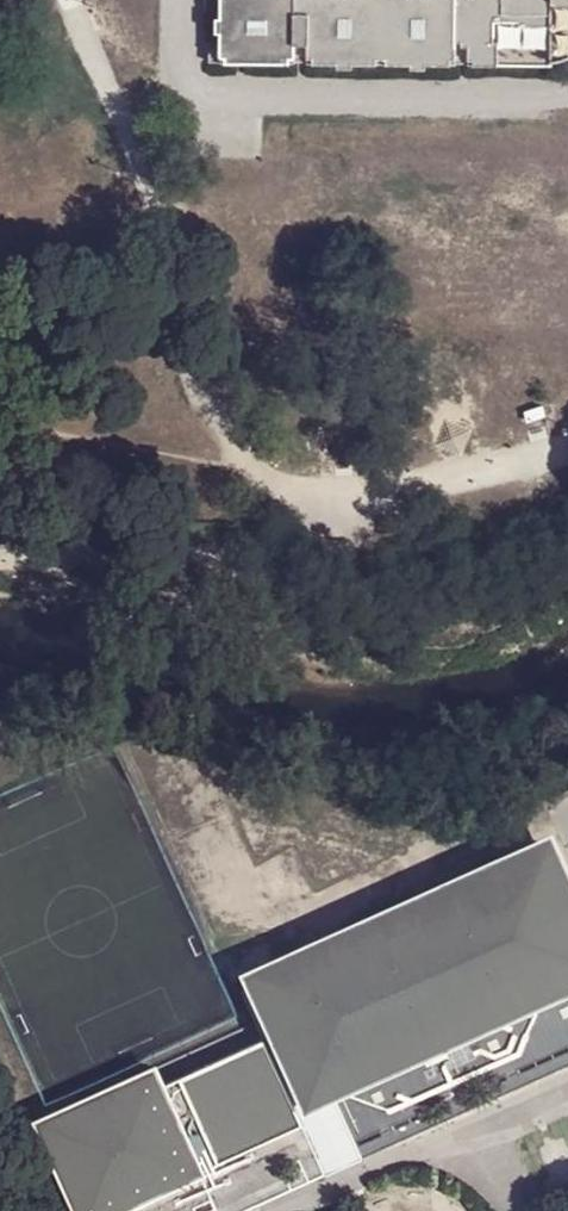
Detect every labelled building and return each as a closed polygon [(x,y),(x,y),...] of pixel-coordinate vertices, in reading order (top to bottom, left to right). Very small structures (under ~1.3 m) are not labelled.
[(225,49),(215,49),(215,61),(559,62),(559,59),(567,56),(567,0),(225,0),(225,49)] [(493,826),(492,816),(472,821),(474,832),(493,826)] [(359,1136),(567,1040),(567,882),(552,847),(269,976),(317,1086),(334,1079),(359,1136)] [(269,976),(249,984),(271,1033),(321,1146),(331,1169),(367,1152),(359,1136),(334,1079),(317,1086),(269,976)] [(321,1146),(271,1033),(167,1079),(160,1063),(46,1114),(89,1210),(176,1210),(321,1146)] [(359,1136),(367,1152),(567,1060),(567,1040),(359,1136)] [(176,1210),(235,1210),(331,1169),(321,1146),(176,1210)]
